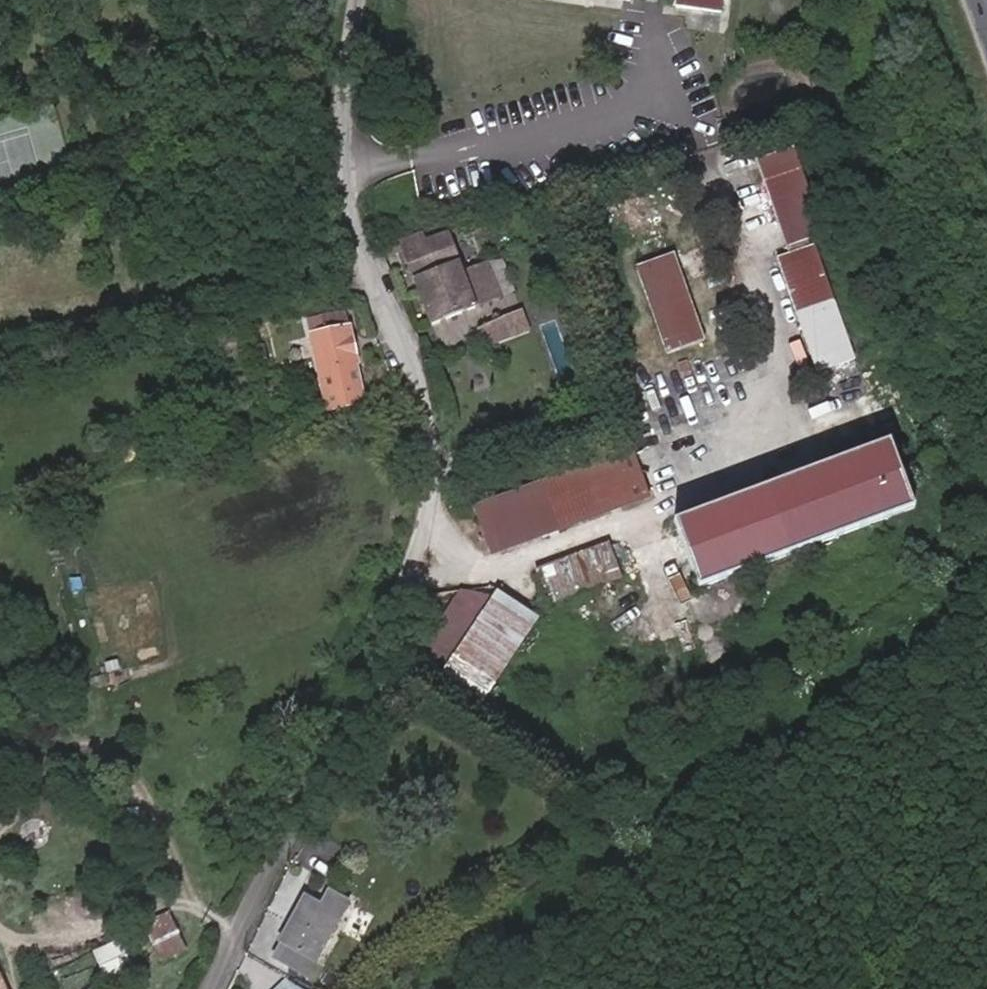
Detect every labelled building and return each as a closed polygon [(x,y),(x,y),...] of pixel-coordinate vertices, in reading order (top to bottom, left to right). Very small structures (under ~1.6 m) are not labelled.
[(725,16),(727,0),(681,0),(680,10),(725,16)] [(822,235),(791,149),(753,163),(784,249),(822,235)] [(632,192),(613,199),(625,233),(644,226),(632,192)] [(460,275),(447,238),(405,253),(430,325),(472,310),(495,301),(483,266),(460,275)] [(854,363),(809,249),(774,262),(820,376),(854,363)] [(704,337),(673,250),(635,263),(666,351),(704,337)] [(330,396),(353,390),(350,368),(355,367),(349,330),(344,330),(341,314),(306,321),(308,339),(314,337),(325,397),(330,396)] [(476,329),(481,344),(504,336),(498,321),(476,329)] [(357,403),(353,390),(330,396),(333,409),(357,403)] [(892,439),(713,506),(740,575),(917,506),(892,439)] [(643,444),(488,501),(505,547),(660,490),(643,444)] [(740,575),(713,506),(682,520),(707,588),(740,575)] [(633,573),(620,536),(545,564),(559,600),(633,573)] [(503,600),(494,612),(535,642),(542,630),(503,600)] [(479,716),(535,642),(494,612),(439,685),(479,716)] [(303,900),(273,960),(306,978),(346,905),(327,894),(319,909),(303,900)] [(170,913),(143,925),(156,957),(183,943),(170,913)] [(247,951),(263,958),(275,928),(260,921),(247,951)] [(233,980),(249,988),(270,988),(279,973),(246,955),(233,980)]
